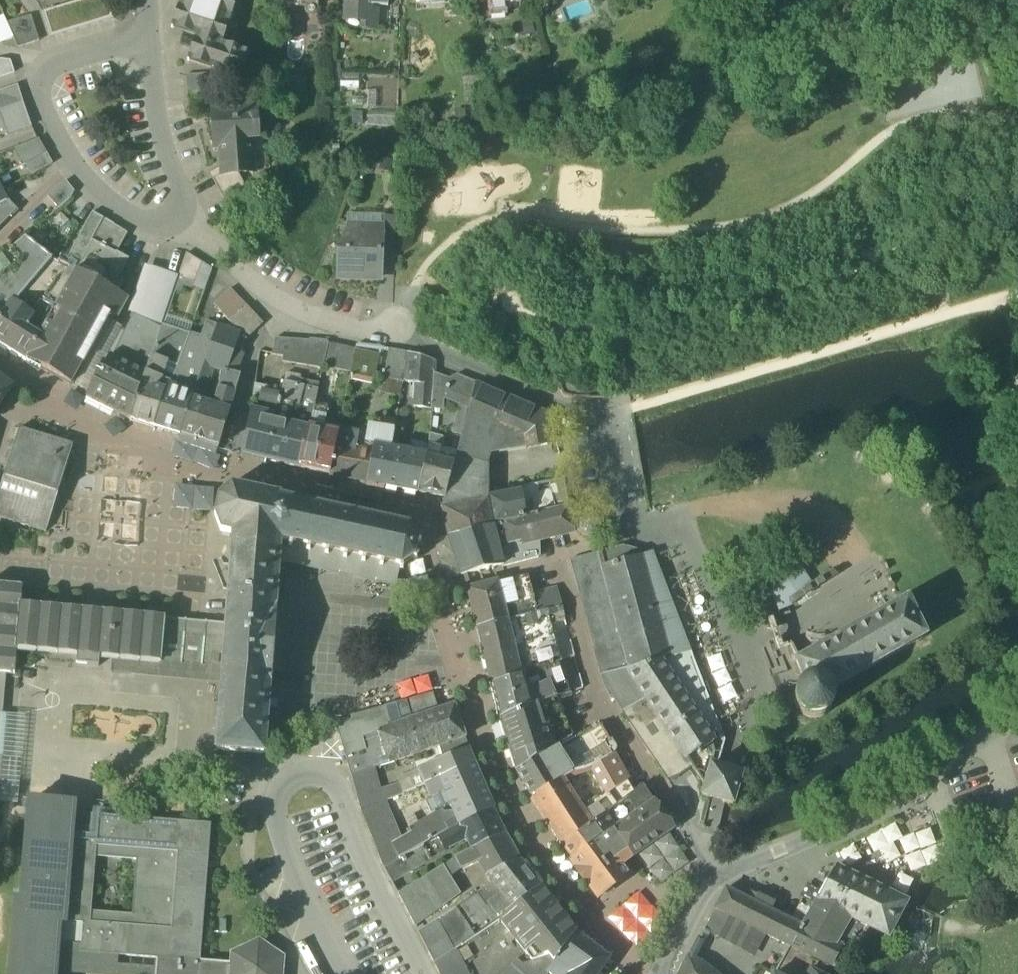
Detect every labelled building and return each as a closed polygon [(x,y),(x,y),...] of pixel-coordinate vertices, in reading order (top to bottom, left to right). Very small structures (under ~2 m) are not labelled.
[(76,4),(81,32),(113,23),(106,0),(88,0),(76,4)] [(238,81),(247,54),(222,46),(238,0),(181,0),(171,30),(195,38),(187,63),(238,81)] [(370,8),(368,8),(369,0),(346,0),(345,21),(362,22),(361,30),(374,31),(375,15),(369,15),(370,8)] [(378,0),(369,0),(368,8),(370,8),(387,9),(388,1),(378,0)] [(504,9),(506,9),(520,8),(519,0),(474,0),(474,4),(487,3),(487,8),(503,6),(504,9)] [(65,37),(81,32),(76,4),(56,10),(65,37)] [(503,6),(487,8),(488,18),(506,16),(506,9),(504,9),(503,6)] [(50,41),(65,37),(56,10),(42,14),(50,41)] [(7,24),(4,17),(0,18),(0,45),(14,38),(7,24)] [(14,38),(19,48),(22,47),(39,44),(38,42),(31,17),(17,22),(7,24),(14,38)] [(14,74),(10,62),(1,61),(0,61),(0,79),(14,74)] [(187,77),(188,101),(211,100),(210,76),(187,77)] [(1,111),(23,103),(20,95),(19,92),(19,89),(18,87),(0,93),(0,107),(1,111)] [(26,113),(23,103),(1,111),(6,130),(9,138),(34,131),(29,121),(26,113)] [(223,174),(223,175),(238,174),(252,173),(250,139),(257,139),(254,109),(212,112),(215,147),(221,146),(223,174)] [(14,150),(23,167),(25,166),(46,154),(40,143),(38,140),(14,150)] [(53,164),(46,154),(25,166),(31,176),(53,164)] [(213,179),(223,200),(225,199),(244,194),(243,184),(238,174),(223,175),(223,174),(213,179)] [(47,197),(58,210),(68,201),(74,192),(65,182),(47,197)] [(16,212),(8,201),(6,202),(0,206),(0,228),(16,212)] [(79,237),(91,243),(92,242),(103,219),(92,213),(79,237)] [(381,251),(394,252),(395,218),(380,218),(380,233),(381,234),(381,251)] [(92,242),(116,255),(117,253),(127,234),(103,219),(92,242)] [(337,278),(380,279),(381,251),(381,234),(380,233),(345,232),(344,251),(338,251),(337,278)] [(11,251),(22,264),(0,282),(0,345),(25,361),(75,271),(58,261),(57,263),(51,260),(25,239),(11,251)] [(76,271),(75,271),(25,361),(71,386),(71,385),(106,320),(109,315),(117,320),(128,300),(117,294),(123,283),(118,280),(129,260),(117,253),(116,255),(92,242),(91,243),(89,246),(76,271)] [(0,255),(0,282),(22,264),(11,251),(9,249),(0,255)] [(179,276),(195,281),(201,263),(187,254),(179,276)] [(201,263),(195,281),(192,287),(204,292),(211,270),(201,263)] [(128,313),(133,315),(133,314),(134,315),(151,267),(144,264),(128,313)] [(133,315),(112,358),(145,375),(162,326),(165,315),(179,277),(151,267),(134,315),(133,314),(133,315)] [(212,305),(229,323),(246,307),(230,289),(212,305)] [(263,324),(246,307),(229,323),(240,334),(240,335),(244,339),(245,341),(263,324)] [(189,335),(193,325),(165,315),(162,326),(189,335)] [(106,320),(71,385),(86,392),(121,328),(106,320)] [(207,323),(202,339),(211,342),(217,326),(207,323)] [(189,335),(162,326),(145,375),(141,385),(159,390),(165,391),(166,392),(177,369),(189,335)] [(211,342),(210,345),(233,353),(233,352),(239,337),(240,335),(240,334),(217,326),(211,342)] [(177,369),(166,392),(191,399),(202,369),(203,365),(210,345),(211,342),(202,339),(189,335),(177,369)] [(244,339),(239,337),(233,352),(240,354),(245,341),(244,339)] [(274,357),(323,366),(328,344),(308,342),(276,339),(274,351),(260,349),(259,349),(257,362),(272,365),(274,357)] [(355,351),(328,344),(323,366),(323,367),(350,374),(355,353),(355,351)] [(226,372),(233,353),(210,345),(203,365),(214,368),(223,371),(226,372)] [(372,382),(400,388),(401,382),(405,352),(403,352),(379,349),(377,357),(372,382)] [(240,354),(233,352),(233,353),(226,372),(236,375),(243,355),(240,354)] [(350,377),(372,382),(377,357),(355,353),(350,374),(350,377)] [(129,420),(148,426),(159,390),(141,385),(145,375),(112,358),(109,357),(105,366),(102,365),(88,394),(86,399),(129,420)] [(415,383),(431,385),(434,361),(432,360),(405,358),(403,382),(415,384),(415,383)] [(191,399),(201,403),(214,368),(203,365),(202,369),(191,399)] [(213,406),(229,412),(240,376),(236,375),(226,372),(223,371),(213,406)] [(435,374),(434,385),(431,410),(444,411),(443,399),(456,405),(459,398),(443,393),(448,384),(452,381),(435,374)] [(6,397),(13,388),(0,378),(0,393),(6,397)] [(459,398),(470,401),(474,387),(475,385),(458,378),(452,381),(448,384),(443,393),(459,398)] [(283,383),(279,397),(272,422),(289,426),(294,405),(299,386),(283,383)] [(414,409),(431,410),(434,385),(431,385),(415,383),(415,384),(414,409)] [(501,416),(490,455),(525,449),(525,447),(557,442),(552,416),(475,385),(474,387),(470,401),(469,406),(501,416)] [(317,391),(299,386),(294,405),(300,406),(301,403),(307,404),(308,399),(315,400),(317,391)] [(165,391),(159,390),(148,426),(153,428),(165,391)] [(264,420),(272,422),(279,397),(253,390),(247,433),(260,435),(264,420)] [(179,436),(191,399),(166,392),(165,391),(153,428),(179,436)] [(179,436),(218,448),(229,412),(213,406),(201,403),(191,399),(179,436)] [(308,399),(307,404),(301,403),(300,406),(306,407),(313,409),(314,408),(315,400),(308,399)] [(294,405),(289,426),(308,429),(309,423),(313,409),(306,407),(300,406),(294,405)] [(455,460),(487,466),(490,455),(501,416),(469,406),(456,458),(455,460)] [(313,409),(309,423),(316,425),(315,428),(320,430),(324,411),(314,408),(313,409)] [(242,455),(264,461),(272,422),(264,420),(260,435),(247,433),(242,455)] [(300,468),(308,429),(289,426),(272,422),(264,461),(300,468)] [(337,433),(320,430),(315,428),(316,425),(309,423),(308,429),(300,468),(329,475),(333,446),(334,446),(337,433)] [(371,447),(370,453),(372,453),(366,483),(385,487),(390,450),(393,432),(367,428),(364,445),(371,447)] [(45,532),(72,447),(18,430),(0,488),(0,519),(45,532)] [(337,433),(334,446),(358,450),(360,440),(356,439),(357,435),(337,432),(337,433)] [(428,445),(428,449),(440,453),(444,439),(429,434),(428,445)] [(412,442),(410,453),(427,457),(428,449),(428,445),(412,442)] [(370,453),(358,450),(334,446),(333,446),(329,475),(329,477),(366,483),(372,453),(370,453)] [(456,458),(440,453),(428,449),(427,457),(419,493),(444,497),(455,460),(456,458)] [(391,450),(390,450),(385,487),(418,494),(419,493),(427,457),(410,453),(391,450)] [(487,466),(455,460),(444,497),(441,509),(489,499),(487,466)] [(549,483),(551,492),(556,512),(567,509),(563,483),(563,481),(549,483)] [(549,483),(535,486),(537,495),(551,492),(549,483)] [(296,502),(281,499),(282,496),(229,484),(227,486),(216,497),(213,514),(219,531),(233,533),(269,538),(278,539),(277,559),(307,564),(310,547),(325,550),(324,554),(328,555),(329,551),(343,554),(342,558),(346,559),(347,555),(362,558),(361,562),(364,563),(365,559),(379,562),(378,566),(383,567),(383,563),(394,565),(397,566),(398,572),(402,571),(401,564),(411,558),(415,561),(415,562),(417,558),(414,556),(417,544),(421,543),(420,538),(415,539),(408,529),(411,525),(408,522),(405,527),(390,523),(392,518),(387,517),(386,523),(372,519),(373,514),(369,513),(368,518),(354,515),(355,510),(350,509),(349,514),(336,511),(337,506),(333,505),(332,510),(317,507),(318,502),(314,501),(313,506),(299,503),(300,498),(297,497),(296,502)] [(515,521),(556,512),(551,492),(537,495),(535,486),(515,489),(516,493),(489,499),(493,525),(515,521)] [(493,525),(489,499),(441,509),(448,537),(493,527),(493,525)] [(515,521),(493,525),(493,527),(448,537),(460,576),(501,565),(502,567),(539,558),(534,539),(573,530),(567,509),(556,512),(515,521)] [(578,515),(576,518),(575,522),(576,527),(578,531),(581,534),(586,536),(590,536),(595,535),(599,532),(601,528),(602,524),(602,519),(600,515),(597,512),(593,510),(589,509),(585,510),(581,512),(578,515)] [(226,624),(224,641),(222,666),(221,683),(216,751),(263,755),(264,735),(268,683),(269,683),(274,610),(277,559),(278,539),(269,538),(233,533),(226,624)] [(624,546),(601,552),(604,566),(628,560),(627,555),(624,546)] [(307,564),(391,582),(394,566),(397,566),(394,565),(383,563),(383,567),(378,566),(379,562),(365,559),(364,563),(361,562),(362,558),(347,555),(346,559),(342,558),(343,554),(329,551),(328,555),(324,554),(325,550),(310,547),(307,564)] [(669,659),(668,658),(641,556),(639,551),(627,555),(628,560),(604,566),(584,571),(608,660),(604,665),(609,681),(605,684),(612,697),(621,713),(645,700),(625,672),(660,662),(669,659)] [(584,571),(604,566),(601,552),(570,561),(569,561),(580,602),(588,631),(593,649),(592,649),(601,682),(610,698),(611,697),(612,697),(605,684),(609,681),(604,665),(608,660),(584,571)] [(652,553),(641,556),(668,658),(685,654),(688,661),(693,659),(686,640),(660,572),(652,553)] [(765,575),(775,603),(813,580),(792,554),(765,575)] [(886,564),(881,566),(884,574),(889,572),(886,564)] [(527,576),(497,583),(503,606),(533,599),(527,576)] [(789,649),(796,661),(799,659),(791,645),(784,649),(775,632),(781,629),(773,615),(826,585),(821,576),(813,580),(775,603),(776,611),(769,615),(777,629),(772,632),(783,652),(789,649)] [(507,620),(503,606),(497,583),(466,591),(477,628),(507,620)] [(13,675),(15,649),(19,604),(21,586),(0,585),(0,674),(4,674),(13,675)] [(896,586),(891,588),(894,595),(899,593),(896,586)] [(503,606),(507,620),(561,607),(557,593),(533,599),(503,606)] [(803,716),(810,718),(819,718),(826,715),(831,708),(833,701),(833,697),(833,693),(831,689),(835,687),(924,638),(906,603),(800,661),(796,663),(803,683),(799,686),(796,691),(795,696),(795,702),(796,708),(800,713),(803,716)] [(114,655),(222,666),(224,641),(164,636),(81,628),(82,610),(81,610),(81,612),(62,610),(62,609),(60,608),(60,610),(41,608),(41,607),(40,606),(40,608),(20,606),(21,605),(19,604),(15,649),(16,650),(17,648),(36,650),(35,651),(37,651),(37,650),(56,652),(56,653),(58,653),(58,652),(77,653),(77,654),(78,655),(78,654),(97,656),(99,656),(99,655),(112,656),(112,657),(114,657),(114,655)] [(565,622),(561,607),(507,620),(523,676),(536,672),(557,665),(556,663),(558,663),(561,662),(550,626),(565,622)] [(166,618),(82,610),(81,628),(164,636),(166,618)] [(226,624),(166,618),(164,636),(224,641),(226,624)] [(484,660),(490,685),(523,676),(507,620),(477,628),(484,660)] [(715,733),(688,661),(685,654),(668,658),(669,659),(660,662),(709,737),(715,733)] [(114,657),(112,657),(111,672),(221,683),(222,666),(114,655),(114,657)] [(645,700),(686,760),(698,752),(712,742),(709,737),(660,662),(625,672),(645,700)] [(529,697),(532,707),(538,705),(552,699),(558,697),(561,696),(567,694),(569,694),(558,663),(556,663),(557,665),(536,672),(523,676),(529,697)] [(490,685),(498,719),(532,707),(529,697),(523,676),(490,685)] [(358,706),(391,701),(389,685),(356,690),(358,706)] [(334,722),(340,743),(363,735),(378,731),(407,720),(438,710),(433,694),(349,717),(349,720),(334,722)] [(498,719),(515,773),(575,740),(558,697),(552,699),(538,705),(532,707),(498,719)] [(669,783),(691,768),(686,760),(645,700),(621,713),(669,783)] [(382,743),(388,764),(444,745),(462,739),(465,738),(454,706),(438,710),(407,720),(378,731),(382,743)] [(0,771),(0,800),(19,802),(25,716),(1,714),(0,721),(0,759),(1,759),(0,771)] [(601,724),(596,726),(605,742),(610,739),(601,724)] [(515,773),(530,798),(561,778),(570,773),(591,768),(612,755),(605,742),(596,726),(575,740),(515,773)] [(363,735),(367,748),(382,743),(378,731),(363,735)] [(363,735),(340,743),(345,759),(355,756),(368,752),(367,748),(363,735)] [(444,745),(449,758),(466,751),(462,739),(444,745)] [(610,739),(605,742),(612,755),(615,752),(615,750),(616,748),(610,739)] [(382,743),(367,748),(368,752),(355,756),(360,773),(375,768),(388,764),(382,743)] [(473,765),(466,751),(449,758),(418,769),(418,770),(424,785),(424,786),(438,780),(473,765)] [(710,766),(698,752),(686,760),(691,768),(704,786),(710,766)] [(612,755),(591,768),(604,792),(581,808),(584,814),(591,825),(620,804),(634,793),(626,780),(612,755)] [(345,759),(350,776),(360,773),(355,756),(345,759)] [(388,764),(375,768),(379,779),(398,772),(395,762),(388,764)] [(473,765),(438,780),(443,791),(452,812),(457,824),(492,810),(473,765)] [(717,801),(732,806),(741,775),(727,771),(710,766),(704,786),(701,797),(717,801)] [(374,780),(379,779),(375,768),(360,773),(350,776),(360,811),(377,804),(382,802),(380,796),(374,780)] [(530,798),(555,836),(584,814),(581,808),(561,778),(530,798)] [(429,797),(443,791),(438,780),(424,786),(429,797)] [(620,804),(630,817),(652,801),(642,787),(634,793),(620,804)] [(380,796),(382,802),(388,799),(386,794),(380,796)] [(12,958),(54,961),(55,943),(81,945),(80,953),(156,959),(199,963),(199,962),(210,824),(91,815),(90,827),(90,832),(70,830),(70,825),(72,803),(30,800),(22,898),(17,897),(12,958)] [(630,817),(612,829),(622,845),(631,858),(669,831),(657,814),(660,812),(652,801),(630,817)] [(360,811),(367,831),(383,823),(377,804),(360,811)] [(568,843),(577,855),(612,829),(630,817),(620,804),(591,825),(568,843)] [(505,836),(492,810),(457,824),(458,825),(465,840),(470,851),(505,836)] [(413,835),(420,848),(458,825),(457,824),(452,812),(445,812),(438,817),(436,813),(409,829),(413,835)] [(657,814),(669,831),(672,829),(660,812),(657,814)] [(562,847),(568,843),(591,825),(584,814),(555,836),(562,847)] [(383,868),(384,869),(420,848),(413,835),(394,845),(383,823),(367,831),(383,867),(383,868)] [(448,849),(465,840),(458,825),(420,848),(384,869),(392,883),(448,850),(448,849)] [(571,859),(581,873),(610,851),(611,854),(622,845),(612,829),(577,855),(571,859)] [(461,870),(479,862),(511,848),(505,837),(505,836),(470,851),(455,858),(461,870)] [(562,847),(571,859),(577,855),(568,843),(562,847)] [(631,858),(622,845),(611,854),(610,851),(581,873),(597,895),(625,875),(618,867),(631,858)] [(519,862),(511,848),(479,862),(486,876),(519,862)] [(450,878),(461,870),(455,858),(443,866),(450,878)] [(492,883),(494,886),(513,910),(540,888),(519,862),(486,876),(492,883)] [(460,894),(450,878),(443,866),(427,877),(426,877),(444,906),(460,894)] [(834,868),(816,900),(870,927),(887,935),(904,903),(886,894),(890,884),(879,879),(874,888),(834,868)] [(397,894),(414,927),(444,906),(426,877),(398,893),(397,894)] [(492,883),(484,888),(487,892),(494,886),(492,883)] [(499,920),(513,910),(494,886),(487,892),(484,888),(479,891),(490,905),(485,907),(496,922),(499,920)] [(568,923),(540,888),(513,910),(521,921),(524,924),(520,927),(528,938),(532,935),(540,945),(568,923)] [(725,889),(717,906),(734,894),(725,889)] [(479,891),(477,894),(485,907),(490,905),(479,891)] [(613,919),(631,940),(661,914),(642,893),(613,919)] [(455,909),(456,910),(474,936),(496,922),(485,907),(477,894),(455,909)] [(809,971),(816,973),(846,973),(870,927),(816,900),(800,926),(770,911),(774,904),(756,896),(755,898),(753,903),(741,897),(734,894),(717,906),(715,909),(743,923),(762,933),(789,946),(782,959),(802,972),(806,968),(809,971)] [(732,944),(743,923),(715,909),(705,928),(711,931),(710,932),(732,944)] [(455,949),(474,936),(456,910),(438,922),(454,950),(455,949)] [(513,910),(499,920),(525,953),(534,946),(543,957),(549,956),(540,945),(532,935),(528,938),(520,927),(524,924),(521,921),(513,910)] [(417,932),(433,964),(454,950),(438,922),(437,920),(417,932)] [(575,933),(568,923),(540,945),(549,956),(554,962),(575,933)] [(743,923),(732,944),(752,953),(762,933),(743,923)] [(702,934),(707,937),(709,933),(710,932),(711,931),(705,928),(702,934)] [(575,933),(554,962),(546,972),(547,973),(549,973),(599,973),(607,962),(609,959),(575,933)] [(90,973),(155,973),(156,959),(80,953),(81,945),(55,943),(54,961),(53,971),(90,973)] [(199,962),(199,963),(156,959),(155,973),(279,973),(280,959),(257,944),(233,955),(232,967),(201,965),(201,962),(199,962)] [(534,946),(525,953),(532,961),(543,957),(534,946)] [(454,950),(433,964),(439,973),(468,973),(455,949),(454,950)] [(547,973),(546,972),(554,962),(549,956),(522,964),(513,973),(546,973),(547,973)] [(53,971),(54,961),(12,958),(11,973),(53,973),(53,971)] [(701,963),(688,958),(679,973),(715,973),(701,963)] [(502,973),(513,973),(522,964),(516,959),(502,973)] [(809,971),(806,968),(802,972),(782,959),(774,973),(808,973),(809,971)]
